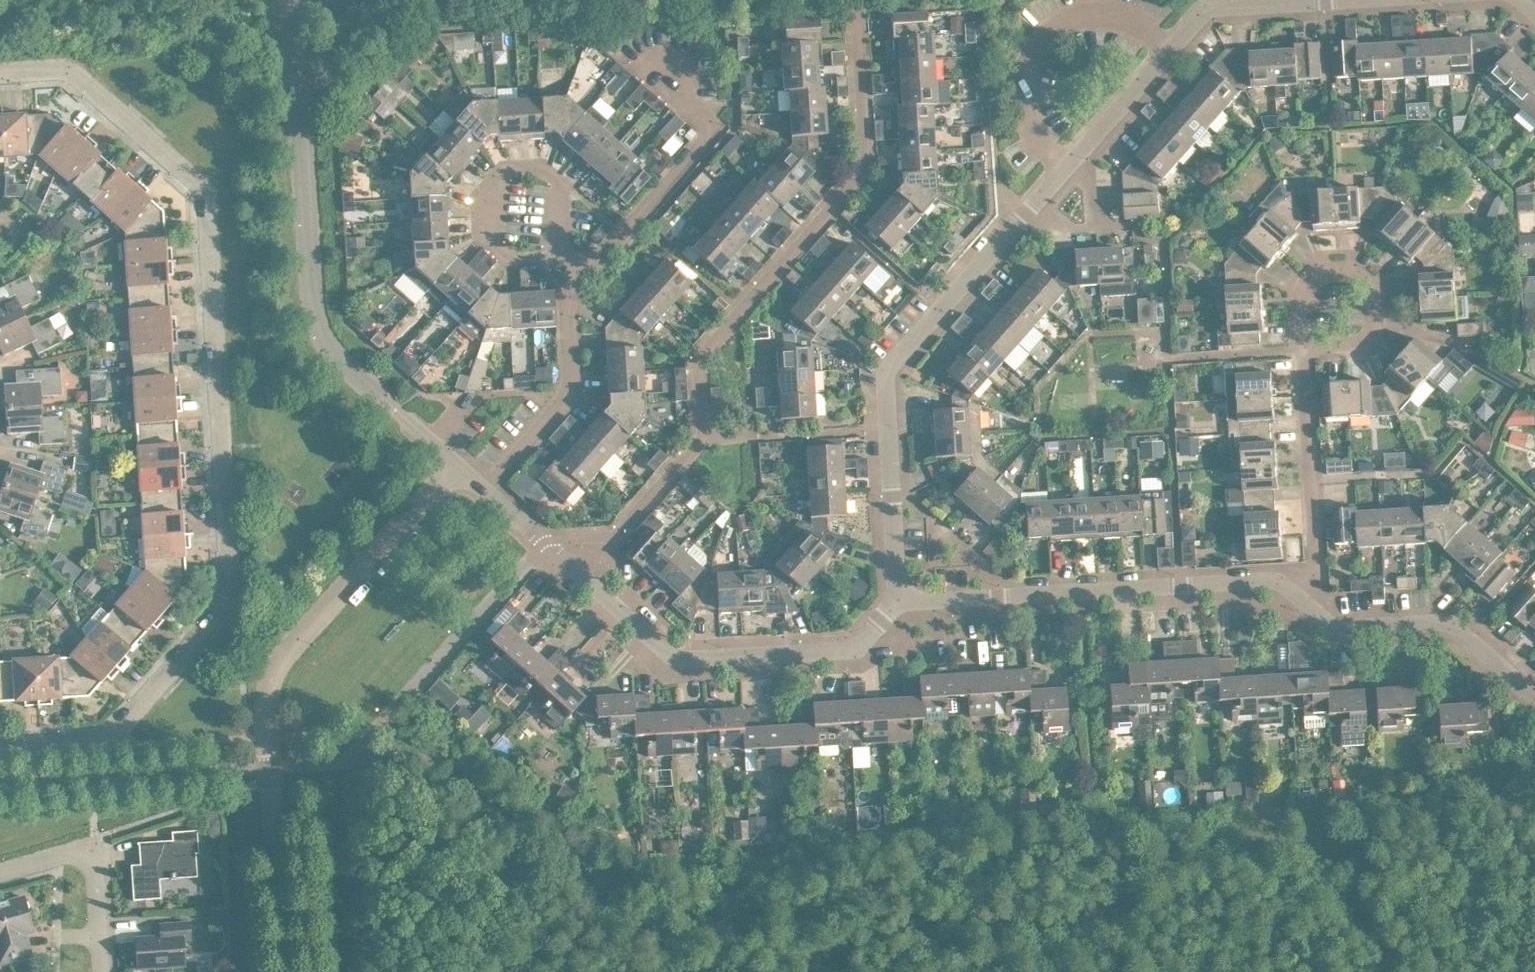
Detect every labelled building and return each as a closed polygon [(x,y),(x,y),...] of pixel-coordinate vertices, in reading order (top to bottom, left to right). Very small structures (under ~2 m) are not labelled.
[(892,14),(894,37),(928,35),(927,12),(892,14)] [(1437,13),(1438,24),(1448,23),(1447,12),(1437,13)] [(1402,26),(1402,15),(1392,16),(1392,27),(1402,26)] [(1405,77),(1428,76),(1426,41),(1413,42),(1411,15),(1402,15),(1402,26),(1403,43),(1405,77)] [(1336,77),(1359,76),(1360,76),(1357,41),(1356,18),(1346,19),(1347,41),(1334,42),(1334,44),(1336,68),(1336,77)] [(785,21),(787,44),(822,42),(820,19),(785,21)] [(965,20),(952,21),(952,34),(965,33),(965,23),(965,20)] [(1305,32),(1304,21),(1294,22),(1295,33),(1305,32)] [(539,39),(538,28),(528,29),(529,40),(539,39)] [(548,28),(538,28),(539,39),(548,39),(548,28)] [(493,42),(493,31),(483,32),(484,43),(493,42)] [(502,31),(493,31),(493,42),(503,41),(502,31)] [(475,32),(438,34),(449,50),(476,48),(475,32)] [(976,33),(965,33),(966,43),(977,42),(976,33)] [(1451,75),(1482,73),(1496,33),(1472,34),(1472,39),(1449,40),(1451,75)] [(1482,73),(1505,93),(1528,67),(1510,52),(1514,48),(1496,33),(1482,73)] [(895,61),(900,61),(900,60),(935,58),(933,35),(928,35),(894,37),(895,61)] [(738,37),(738,47),(749,46),(749,37),(738,37)] [(1359,80),(1383,79),(1381,44),(1381,39),(1357,41),(1360,76),(1359,76),(1359,80)] [(1428,76),(1451,75),(1449,40),(1426,41),(1428,76)] [(782,44),(784,67),(818,65),(818,66),(823,65),(822,42),(787,44),(782,44)] [(1298,79),(1299,79),(1321,78),(1319,43),(1296,45),(1298,79)] [(1383,79),(1405,77),(1403,43),(1381,44),(1383,79)] [(1273,51),(1276,85),(1276,98),(1287,97),(1286,85),(1299,84),(1299,79),(1298,79),(1296,45),(1273,46),(1273,51)] [(749,46),(738,47),(739,57),(750,56),(749,46)] [(1226,49),(1245,87),(1276,85),(1273,51),(1250,52),(1250,47),(1226,49)] [(1198,87),(1224,111),(1245,87),(1226,49),(1210,67),(1214,70),(1198,87)] [(845,51),(832,52),(833,65),(846,64),(845,51)] [(900,61),(901,83),(936,81),(935,58),(900,60),(900,61)] [(610,70),(618,76),(625,68),(617,61),(610,70)] [(404,62),(398,69),(406,76),(412,69),(404,62)] [(449,65),(443,68),(446,76),(453,73),(449,65)] [(785,90),(790,90),(790,89),(820,88),(820,87),(818,66),(818,65),(784,67),(785,90)] [(1522,108),(1534,94),(1534,74),(1528,67),(1505,93),(1522,108)] [(625,68),(618,76),(625,83),(632,74),(625,68)] [(406,76),(398,69),(391,77),(399,84),(406,76)] [(752,74),(741,74),(741,92),(753,91),(752,74)] [(872,75),(873,85),(884,84),(883,74),(872,75)] [(837,77),(837,87),(849,86),(848,76),(837,77)] [(1170,79),(1163,87),(1171,94),(1178,87),(1170,79)] [(901,83),(903,105),(903,106),(933,104),(938,104),(936,81),(901,83)] [(644,100),(652,107),(659,98),(642,83),(626,100),(636,109),(644,100)] [(884,84),(873,85),(873,94),(884,94),(884,84)] [(849,86),(837,87),(838,96),(849,96),(849,86)] [(790,90),(791,113),(826,110),(824,87),(820,87),(820,88),(790,89),(790,90)] [(1177,112),(1168,122),(1194,145),(1209,127),(1183,104),(1171,94),(1163,87),(1157,94),(1177,112)] [(1183,104),(1209,127),(1224,111),(1198,87),(1183,104)] [(751,94),(742,94),(743,103),(751,102),(751,94)] [(1534,120),(1534,94),(1522,108),(1534,120)] [(374,96),(368,103),(376,111),(382,103),(374,96)] [(567,97),(542,98),(544,133),(545,133),(556,132),(567,97)] [(586,113),(567,97),(556,132),(563,139),(586,113)] [(542,98),(519,99),(522,139),(545,138),(545,133),(544,133),(542,98)] [(659,98),(652,107),(659,113),(666,105),(659,98)] [(519,99),(497,101),(499,136),(498,136),(498,141),(522,139),(519,99)] [(497,101),(473,102),(489,136),(498,136),(499,136),(497,101)] [(473,102),(456,121),(482,144),(489,136),(473,102)] [(376,111),(368,103),(361,111),(369,118),(376,111)] [(1430,103),(1421,103),(1422,119),(1431,119),(1430,103)] [(875,120),(876,130),(934,127),(933,104),(903,106),(903,105),(898,105),(899,119),(875,120)] [(1161,129),(1153,139),(1179,162),(1194,145),(1168,122),(1148,104),(1141,111),(1161,129)] [(6,157),(40,155),(37,114),(17,115),(17,109),(3,110),(6,157)] [(791,113),(793,143),(809,149),(808,135),(827,134),(826,110),(791,113)] [(1361,110),(1349,111),(1349,120),(1361,120),(1361,110)] [(1375,110),(1375,121),(1385,121),(1385,110),(1375,110)] [(40,155),(58,171),(88,136),(78,126),(74,131),(54,113),(37,114),(40,155)] [(602,128),(586,113),(563,139),(580,154),(602,128)] [(659,133),(668,142),(686,123),(677,115),(659,133)] [(1278,116),(1278,127),(1288,127),(1287,116),(1278,116)] [(456,121),(441,138),(467,161),(482,144),(456,121)] [(900,138),(901,151),(936,149),(934,127),(876,130),(876,140),(900,138)] [(619,143),(602,128),(580,154),(596,169),(597,169),(619,143)] [(347,132),(342,148),(360,152),(364,137),(347,132)] [(1247,133),(1241,140),(1250,147),(1256,140),(1247,133)] [(984,134),(972,135),(973,147),(985,147),(984,134)] [(1281,134),(1269,141),(1276,152),(1287,144),(1281,134)] [(58,171),(83,193),(110,163),(95,149),(99,145),(88,136),(58,171)] [(441,138),(426,155),(452,178),(467,161),(441,138)] [(1153,139),(1123,173),(1143,179),(1159,185),(1179,162),(1153,139)] [(637,159),(619,143),(597,169),(596,169),(593,173),(611,188),(633,162),(634,163),(637,159)] [(793,143),(773,166),(799,189),(809,198),(817,205),(823,198),(805,182),(814,172),(800,159),(809,149),(793,143)] [(844,144),(833,145),(834,154),(845,153),(844,144)] [(901,151),(902,174),(937,172),(936,149),(901,151)] [(426,155),(410,173),(445,186),(452,178),(426,155)] [(973,160),(974,170),(985,169),(984,160),(973,160)] [(651,177),(634,163),(633,162),(611,188),(628,204),(651,177)] [(659,162),(653,170),(660,175),(665,167),(659,162)] [(1470,162),(1463,170),(1471,177),(1478,168),(1470,162)] [(83,193),(109,216),(140,181),(129,172),(125,176),(110,163),(83,193)] [(1217,165),(1202,182),(1210,189),(1225,172),(1217,165)] [(773,166),(758,183),(780,203),(780,204),(783,207),(799,189),(773,166)] [(985,169),(974,170),(975,180),(986,179),(985,169)] [(902,174),(903,184),(938,197),(937,172),(902,174)] [(410,173),(411,198),(446,196),(445,186),(410,173)] [(1143,179),(1123,173),(1126,218),(1161,216),(1159,185),(1143,179)] [(754,180),(739,197),(765,221),(780,204),(780,203),(758,183),(754,180)] [(1248,220),(1257,228),(1283,251),(1298,233),(1295,230),(1302,221),(1288,192),(1282,180),(1248,220)] [(109,216),(125,230),(166,228),(165,211),(146,195),(150,190),(140,181),(109,216)] [(903,184),(896,192),(922,215),(938,197),(903,184)] [(1530,184),(1517,189),(1518,194),(1532,193),(1530,184)] [(1382,186),(1335,189),(1338,229),(1361,228),(1361,218),(1372,217),(1382,186)] [(1418,218),(1382,186),(1372,217),(1380,225),(1374,232),(1392,248),(1418,218)] [(1335,189),(1288,192),(1302,221),(1314,221),(1314,230),(1338,229),(1335,189)] [(343,192),(343,202),(354,201),(354,192),(343,192)] [(896,192),(881,209),(907,232),(922,215),(896,192)] [(1533,194),(1517,195),(1518,211),(1534,210),(1533,194)] [(411,198),(413,221),(447,219),(446,196),(411,198)] [(739,197),(724,215),(750,238),(765,221),(739,197)] [(354,201),(343,202),(344,212),(355,211),(354,201)] [(841,214),(849,221),(856,214),(848,207),(841,214)] [(907,232),(881,209),(865,226),(892,249),(907,232)] [(69,212),(55,227),(65,239),(87,227),(69,212)] [(724,215),(709,232),(735,255),(750,238),(724,215)] [(663,216),(654,226),(665,235),(673,226),(663,216)] [(1454,249),(1418,218),(1392,248),(1409,263),(1416,255),(1424,263),(1454,249)] [(413,221),(414,243),(449,241),(447,219),(413,221)] [(605,222),(598,230),(607,237),(613,230),(605,222)] [(785,225),(778,232),(787,239),(793,232),(785,225)] [(125,230),(128,264),(174,261),(173,248),(167,248),(166,228),(125,230)] [(1257,228),(1225,263),(1256,274),(1264,265),(1267,268),(1283,251),(1257,228)] [(607,237),(598,230),(592,237),(600,244),(607,237)] [(735,255),(709,232),(693,249),(728,280),(737,270),(750,281),(756,274),(748,266),(735,255)] [(787,239),(778,232),(772,240),(780,247),(787,239)] [(956,232),(950,239),(958,246),(965,239),(956,232)] [(87,242),(79,235),(72,243),(81,250),(87,242)] [(1184,235),(1181,245),(1191,249),(1194,239),(1184,235)] [(1533,235),(1520,236),(1521,253),(1534,252),(1533,235)] [(56,236),(46,247),(56,256),(65,245),(56,236)] [(346,238),(346,248),(357,247),(357,237),(346,238)] [(958,246),(950,239),(944,247),(952,254),(958,246)] [(414,243),(415,268),(449,251),(449,241),(414,243)] [(825,250),(816,242),(810,250),(818,257),(825,250)] [(852,242),(836,260),(862,283),(878,265),(852,242)] [(1153,244),(1145,244),(1146,267),(1154,267),(1153,244)] [(357,247),(346,248),(347,257),(358,257),(358,255),(357,248),(357,247)] [(1051,248),(1062,271),(1070,286),(1100,284),(1098,249),(1076,251),(1076,247),(1051,248)] [(1098,249),(1100,284),(1123,283),(1123,282),(1134,281),(1134,271),(1123,272),(1122,257),(1121,248),(1098,249)] [(445,306),(451,299),(490,255),(482,249),(466,266),(456,257),(427,290),(445,306)] [(1456,296),(1454,249),(1424,263),(1425,275),(1420,275),(1422,298),(1456,296)] [(425,292),(427,290),(456,257),(449,251),(415,268),(404,273),(425,292)] [(451,299),(468,314),(491,288),(481,280),(497,262),(490,255),(451,299)] [(1133,256),(1122,257),(1123,272),(1134,271),(1133,256)] [(651,276),(677,299),(692,282),(666,258),(651,276)] [(755,259),(748,266),(756,274),(763,266),(755,259)] [(836,260),(821,277),(847,300),(862,283),(836,260)] [(128,264),(130,299),(170,296),(169,276),(175,275),(174,261),(128,264)] [(1216,294),(1217,311),(1228,310),(1263,308),(1262,285),(1257,285),(1256,274),(1225,263),(1227,287),(1222,287),(1216,294)] [(540,268),(530,269),(533,327),(557,326),(555,290),(541,291),(540,268)] [(522,293),(509,294),(511,329),(533,327),(530,269),(520,270),(522,293)] [(787,276),(795,284),(801,276),(793,269),(787,276)] [(1023,286),(1049,309),(1070,286),(1062,271),(1053,281),(1038,269),(1023,286)] [(27,318),(22,308),(41,299),(30,275),(18,280),(8,285),(7,286),(12,297),(0,302),(0,330),(27,318)] [(16,275),(6,280),(8,285),(18,280),(16,275)] [(636,293),(662,316),(677,299),(651,276),(636,293)] [(1522,277),(1523,293),(1534,292),(1534,276),(1522,277)] [(821,277),(806,294),(832,317),(847,300),(821,277)] [(996,293),(1008,303),(1034,326),(1049,309),(1023,286),(1014,296),(994,278),(988,285),(996,293)] [(989,300),(996,293),(988,285),(981,293),(989,300)] [(460,323),(482,342),(499,295),(491,288),(468,314),(460,323)] [(606,327),(641,339),(662,316),(636,293),(606,327)] [(499,295),(482,342),(482,343),(512,341),(511,329),(509,294),(499,295)] [(805,324),(796,334),(812,340),(832,317),(806,294),(790,311),(805,324)] [(130,299),(132,333),(178,330),(177,316),(171,316),(170,296),(130,299)] [(1456,297),(1456,296),(1422,298),(1423,322),(1458,320),(1458,316),(1466,316),(1465,296),(1456,297)] [(1156,299),(1139,299),(1140,323),(1157,322),(1156,299)] [(1194,300),(1178,301),(1178,312),(1194,312),(1194,300)] [(101,302),(87,302),(87,317),(101,317),(101,302)] [(992,320),(1019,343),(1034,326),(1008,303),(992,320)] [(1263,308),(1228,310),(1217,311),(1219,346),(1261,344),(1260,332),(1265,332),(1263,308)] [(364,311),(356,320),(368,331),(376,321),(364,311)] [(964,312),(957,320),(966,327),(972,320),(964,312)] [(1525,313),(1526,338),(1534,338),(1534,312),(1525,313)] [(0,330),(0,345),(5,356),(33,343),(38,353),(61,343),(50,319),(31,328),(27,318),(0,330)] [(971,345),(962,354),(988,378),(1004,360),(977,337),(966,327),(957,320),(951,327),(971,345)] [(977,337),(1004,360),(1019,343),(992,320),(977,337)] [(770,326),(753,322),(754,339),(771,338),(770,326)] [(1458,323),(1458,336),(1484,335),(1483,322),(1458,323)] [(608,372),(643,370),(641,339),(606,327),(608,372)] [(132,333),(134,367),(174,364),(173,344),(179,344),(178,330),(132,333)] [(866,331),(859,340),(867,347),(875,338),(866,331)] [(371,340),(378,347),(385,338),(378,332),(371,340)] [(777,350),(779,373),(814,371),(812,340),(796,334),(796,349),(777,350)] [(1417,338),(1402,356),(1428,379),(1444,361),(1417,338)] [(1474,365),(1473,365),(1455,348),(1446,358),(1465,375),(1474,365)] [(961,385),(952,395),(968,401),(988,378),(962,354),(947,372),(961,385)] [(1390,376),(1382,385),(1397,414),(1428,379),(1402,356),(1387,373),(1390,376)] [(479,358),(468,390),(481,389),(490,363),(479,358)] [(470,359),(467,367),(473,369),(476,361),(470,359)] [(415,360),(405,371),(412,377),(419,369),(421,366),(415,360)] [(1225,364),(1227,399),(1273,396),(1272,373),(1267,373),(1266,361),(1225,364)] [(1491,361),(1485,371),(1498,379),(1504,369),(1491,361)] [(134,367),(136,401),(182,398),(181,384),(175,385),(174,364),(134,367)] [(5,384),(7,409),(43,407),(42,396),(63,395),(61,368),(36,370),(37,382),(5,384)] [(686,368),(676,369),(677,381),(687,380),(686,368)] [(412,377),(419,384),(427,375),(419,369),(412,377)] [(610,395),(645,393),(643,370),(608,372),(610,395)] [(779,373),(780,396),(815,394),(814,371),(779,373)] [(427,375),(419,384),(427,391),(437,379),(429,373),(427,375)] [(554,373),(537,374),(537,385),(554,384),(554,373)] [(461,374),(456,388),(466,391),(470,378),(461,374)] [(504,378),(505,389),(515,389),(514,378),(504,378)] [(676,381),(676,391),(687,390),(687,380),(677,381),(676,381)] [(1370,381),(1347,382),(1349,417),(1397,414),(1382,385),(1371,386),(1370,381)] [(1349,417),(1347,382),(1324,384),(1325,398),(1326,417),(1326,418),(1349,417)] [(711,388),(712,404),(723,403),(722,387),(711,388)] [(756,388),(756,397),(767,397),(767,387),(756,388)] [(687,390),(676,391),(677,401),(688,400),(687,390)] [(88,391),(78,392),(78,402),(89,402),(88,391)] [(611,405),(646,418),(645,393),(610,395),(611,405)] [(815,394),(780,396),(782,419),(816,417),(815,394)] [(934,410),(935,434),(970,432),(968,401),(952,395),(953,409),(934,410)] [(1227,399),(1229,434),(1271,431),(1270,420),(1275,419),(1273,396),(1227,399)] [(767,397),(756,397),(757,407),(768,407),(767,397)] [(136,401),(138,435),(178,433),(177,412),(183,412),(182,398),(136,401)] [(604,412),(630,436),(646,418),(611,405),(604,412)] [(43,407),(7,409),(9,434),(40,432),(41,444),(66,443),(64,416),(44,417),(43,407)] [(1505,426),(1534,424),(1534,409),(1516,410),(1505,426)] [(589,430),(615,453),(630,436),(604,412),(589,430)] [(1187,415),(1176,416),(1177,428),(1188,427),(1187,415)] [(562,424),(556,431),(564,438),(571,431),(562,424)] [(574,447),(600,470),(609,478),(624,461),(615,453),(589,430),(574,446),(574,447)] [(564,451),(555,461),(581,484),(584,488),(600,470),(574,447),(574,446),(570,443),(570,444),(564,438),(556,431),(549,438),(564,451)] [(1231,468),(1243,468),(1278,465),(1276,442),(1272,442),(1271,431),(1229,434),(1231,468)] [(1486,431),(1476,443),(1489,454),(1494,438),(1486,431)] [(1514,431),(1510,442),(1525,447),(1528,435),(1514,431)] [(956,456),(956,470),(972,462),(970,432),(935,434),(936,458),(956,456)] [(138,435),(140,469),(187,466),(186,453),(180,453),(178,433),(138,435)] [(842,437),(808,439),(809,447),(842,445),(842,437)] [(1114,448),(1113,437),(1104,438),(1104,449),(1114,448)] [(1123,437),(1113,437),(1114,448),(1124,448),(1123,437)] [(1137,437),(1127,437),(1128,449),(1138,449),(1137,437)] [(1199,438),(1180,439),(1181,455),(1200,454),(1199,438)] [(1068,451),(1068,440),(1058,441),(1059,452),(1068,451)] [(1078,440),(1068,440),(1068,451),(1078,451),(1078,440)] [(1163,441),(1141,442),(1142,459),(1164,458),(1163,441)] [(844,469),(857,468),(868,467),(867,458),(843,459),(842,445),(809,447),(808,448),(809,471),(844,469)] [(534,456),(542,463),(549,455),(541,448),(534,456)] [(660,450),(654,457),(662,464),(668,457),(660,450)] [(76,457),(75,470),(93,471),(94,458),(76,457)] [(662,464),(654,457),(647,464),(656,471),(662,464)] [(1473,465),(1480,472),(1488,463),(1481,457),(1473,465)] [(1327,461),(1328,474),(1353,472),(1352,459),(1327,461)] [(11,462),(4,486),(38,497),(41,487),(61,493),(69,468),(45,460),(41,472),(11,462)] [(581,484),(555,461),(540,478),(566,501),(581,484)] [(954,494),(972,509),(995,483),(972,462),(956,470),(967,479),(954,494)] [(1374,462),(1359,463),(1360,472),(1375,471),(1374,462)] [(1488,463),(1480,472),(1488,478),(1495,470),(1488,463)] [(1243,468),(1245,502),(1275,500),(1274,489),(1279,489),(1278,465),(1243,468)] [(140,469),(142,503),(183,501),(181,481),(187,480),(187,466),(140,469)] [(868,477),(868,467),(857,468),(857,478),(868,477)] [(809,471),(810,493),(845,491),(844,469),(809,471)] [(524,470),(509,486),(523,499),(538,483),(524,470)] [(1012,519),(1018,503),(1022,491),(1003,473),(995,483),(972,509),(989,524),(991,522),(1007,535),(1012,519)] [(1395,480),(1379,481),(1380,494),(1395,493),(1395,480)] [(770,482),(763,483),(763,494),(775,494),(774,486),(770,482)] [(4,486),(0,497),(0,511),(25,519),(22,531),(46,539),(54,514),(35,507),(38,497),(4,486)] [(694,496),(702,502),(709,494),(702,487),(694,496)] [(1509,497),(1516,503),(1524,494),(1516,488),(1509,497)] [(1140,501),(1142,535),(1165,534),(1166,547),(1157,547),(1158,568),(1175,567),(1171,492),(1162,493),(1162,489),(1140,491),(1140,496),(1141,501),(1140,501)] [(810,493),(812,524),(828,530),(827,516),(846,515),(845,491),(810,493)] [(709,494),(702,502),(709,508),(716,500),(709,494)] [(1524,494),(1516,503),(1523,510),(1531,501),(1524,494)] [(82,495),(77,510),(90,515),(95,500),(82,495)] [(1120,537),(1142,535),(1140,501),(1141,501),(1140,496),(1117,497),(1120,537)] [(1097,538),(1120,537),(1117,497),(1094,499),(1097,538)] [(1074,539),(1097,538),(1094,499),(1072,500),(1074,539)] [(1051,541),(1074,539),(1072,500),(1049,501),(1051,536),(1050,536),(1051,541)] [(1245,502),(1247,537),(1282,535),(1281,512),(1276,512),(1275,500),(1245,502)] [(142,503),(144,537),(191,535),(190,521),(184,521),(183,501),(142,503)] [(1028,537),(1050,536),(1051,536),(1049,501),(1018,503),(1012,519),(1026,518),(1028,537)] [(1359,547),(1382,546),(1380,511),(1381,511),(1380,506),(1357,507),(1359,542),(1358,542),(1359,547)] [(1428,543),(1438,542),(1450,506),(1426,508),(1428,543)] [(1438,542),(1445,549),(1468,523),(1450,506),(1438,542)] [(1336,544),(1358,542),(1359,542),(1357,507),(1334,509),(1335,530),(1336,539),(1336,544)] [(1405,544),(1428,543),(1426,508),(1403,509),(1405,544)] [(1382,546),(1405,544),(1403,509),(1381,511),(1380,511),(1382,546)] [(115,510),(101,510),(102,524),(116,523),(115,510)] [(625,553),(643,568),(666,542),(656,533),(664,524),(651,513),(635,531),(640,536),(625,553)] [(744,515),(736,518),(740,531),(748,529),(744,515)] [(800,520),(783,539),(818,571),(833,553),(836,556),(851,539),(828,530),(812,524),(800,520)] [(1445,549),(1462,564),(1485,538),(1468,523),(1445,549)] [(727,526),(724,535),(731,537),(734,528),(727,526)] [(1196,526),(1182,527),(1183,541),(1194,540),(1196,540),(1196,526)] [(1335,530),(1328,530),(1328,539),(1336,539),(1335,530)] [(144,537),(146,571),(187,569),(186,549),(192,549),(191,535),(144,537)] [(1282,535),(1247,537),(1249,560),(1284,558),(1282,535)] [(982,552),(994,563),(1003,542),(996,536),(982,552)] [(660,584),(663,580),(694,545),(687,538),(679,547),(669,538),(666,542),(643,568),(660,584)] [(1459,567),(1476,583),(1499,556),(1500,557),(1503,553),(1485,538),(1462,564),(1459,567)] [(765,559),(771,570),(778,586),(788,575),(802,588),(818,571),(783,539),(765,559)] [(1196,565),(1194,540),(1183,541),(1181,541),(1183,566),(1196,565)] [(1212,540),(1201,540),(1201,549),(1212,549),(1212,540)] [(663,580),(697,610),(709,574),(698,564),(705,555),(694,545),(663,580)] [(100,558),(94,571),(111,577),(116,564),(112,563),(113,559),(103,555),(101,558),(100,558)] [(1499,556),(1476,583),(1494,598),(1498,593),(1503,598),(1519,579),(1514,575),(1517,572),(1500,557),(1499,556)] [(73,563),(64,575),(73,582),(82,570),(73,563)] [(146,571),(132,588),(167,619),(176,608),(171,604),(188,586),(187,569),(146,571)] [(740,572),(743,612),(766,610),(766,614),(791,612),(778,586),(771,570),(740,572)] [(719,613),(743,612),(740,572),(709,574),(697,610),(719,608),(719,613)] [(1417,576),(1407,577),(1408,588),(1417,587),(1417,576)] [(1408,588),(1407,577),(1397,577),(1398,588),(1408,588)] [(860,578),(846,594),(861,606),(874,590),(860,578)] [(1371,579),(1361,580),(1362,591),(1372,590),(1371,579)] [(1362,591),(1361,580),(1351,580),(1352,591),(1362,591)] [(1532,585),(1509,611),(1526,627),(1534,617),(1534,588),(1532,585)] [(132,588),(109,614),(140,640),(153,625),(158,629),(167,619),(132,588)] [(49,590),(39,601),(48,610),(58,598),(49,590)] [(486,664),(504,680),(532,649),(518,636),(532,621),(519,610),(491,641),(500,649),(486,664)] [(109,614),(86,639),(122,670),(131,660),(126,656),(140,640),(109,614)] [(1526,627),(1534,634),(1534,617),(1526,627)] [(1504,636),(1512,643),(1519,635),(1512,628),(1504,636)] [(86,639),(71,657),(74,697),(90,696),(108,676),(112,680),(122,670),(86,639)] [(1195,702),(1220,700),(1217,658),(1198,660),(1197,639),(1179,640),(1182,682),(1194,681),(1195,702)] [(1171,683),(1182,682),(1179,640),(1163,641),(1164,662),(1145,663),(1149,718),(1169,717),(1168,703),(1172,703),(1171,683)] [(1304,715),(1329,714),(1326,672),(1307,673),(1306,659),(1311,659),(1312,671),(1323,670),(1322,654),(1311,655),(1310,650),(1311,650),(1301,642),(1288,643),(1289,654),(1288,654),(1289,668),(1290,674),(1292,696),(1303,695),(1304,715)] [(536,682),(544,689),(559,673),(559,674),(563,669),(573,659),(560,647),(546,662),(532,649),(504,680),(522,697),(536,682)] [(990,652),(992,672),(994,694),(1005,693),(1006,713),(1031,712),(1028,670),(1009,671),(1008,651),(990,652)] [(71,657),(37,659),(40,705),(54,705),(53,699),(74,697),(71,657)] [(1232,720),(1257,718),(1254,677),(1235,678),(1234,657),(1217,658),(1220,700),(1231,699),(1232,720)] [(37,659),(3,661),(5,702),(26,700),(26,706),(40,705),(37,659)] [(1150,738),(1149,718),(1145,663),(1128,664),(1130,684),(1110,686),(1113,727),(1133,726),(1134,733),(1140,739),(1150,738)] [(973,668),(956,669),(958,696),(969,695),(970,716),(995,714),(994,694),(992,672),(973,674),(973,668)] [(1280,696),(1292,696),(1290,674),(1289,668),(1273,669),(1273,675),(1254,677),(1257,718),(1281,717),(1280,696)] [(558,729),(575,710),(574,710),(586,697),(583,695),(571,684),(575,680),(563,669),(559,674),(559,673),(544,689),(553,697),(539,712),(558,729)] [(940,676),(920,677),(923,719),(948,717),(946,697),(958,696),(956,669),(939,670),(940,676)] [(1045,669),(1028,670),(1031,712),(1042,711),(1043,732),(1069,730),(1066,688),(1046,689),(1045,669)] [(1326,672),(1329,714),(1329,726),(1341,725),(1341,733),(1342,745),(1367,744),(1364,690),(1344,691),(1343,671),(1326,672)] [(905,698),(886,699),(888,741),(913,740),(912,719),(923,719),(920,677),(904,678),(905,698)] [(440,680),(430,691),(441,700),(450,689),(440,680)] [(848,681),(849,696),(853,747),(861,747),(864,743),(888,741),(886,699),(866,701),(865,680),(848,681)] [(1376,689),(1378,731),(1403,729),(1403,715),(1426,714),(1425,686),(1376,689)] [(611,738),(636,736),(633,694),(598,696),(589,689),(583,695),(586,697),(574,710),(575,710),(586,720),(587,725),(600,724),(599,718),(610,717),(611,738)] [(648,756),(673,754),(670,713),(651,714),(650,694),(633,694),(636,736),(647,735),(648,756)] [(833,703),(814,704),(816,746),(841,744),(844,748),(853,747),(849,696),(833,697),(833,703)] [(720,751),(745,750),(742,708),(723,709),(722,703),(706,704),(707,732),(719,731),(720,751)] [(1438,706),(1441,748),(1466,746),(1465,732),(1489,730),(1487,703),(1438,706)] [(696,732),(707,732),(706,704),(689,705),(690,711),(670,713),(673,754),(697,753),(696,732)] [(798,725),(779,726),(782,768),(806,767),(805,746),(816,746),(814,704),(797,705),(798,725)] [(464,705),(455,715),(465,724),(474,714),(464,705)] [(742,708),(745,750),(756,749),(757,770),(782,768),(779,726),(760,728),(759,707),(742,708)] [(474,715),(466,723),(476,732),(484,724),(474,715)] [(1188,770),(1175,770),(1176,783),(1188,782),(1188,770)] [(1346,779),(1335,779),(1335,796),(1346,796),(1346,779)] [(1152,781),(1139,782),(1140,794),(1152,793),(1152,781)] [(1241,782),(1227,782),(1228,795),(1242,795),(1241,782)] [(564,785),(558,796),(572,804),(578,793),(564,785)] [(1223,793),(1207,793),(1208,806),(1224,806),(1223,793)] [(1036,801),(1022,801),(1023,816),(1037,816),(1036,801)] [(893,804),(884,805),(885,817),(894,817),(893,804)] [(1053,804),(1039,805),(1039,816),(1054,815),(1053,804)] [(222,813),(209,814),(210,830),(223,829),(222,813)] [(766,817),(749,819),(750,834),(767,833),(766,817)] [(749,821),(736,822),(736,840),(749,839),(749,821)] [(191,853),(200,853),(198,830),(173,832),(173,840),(143,842),(145,864),(132,865),(135,900),(162,898),(161,877),(172,876),(172,879),(177,879),(177,876),(193,875),(191,853)] [(0,904),(0,963),(0,965),(33,956),(27,934),(35,931),(29,910),(29,907),(28,903),(27,901),(25,897),(0,904)] [(184,940),(192,939),(190,922),(161,924),(162,936),(137,938),(140,969),(186,966),(184,940)]
